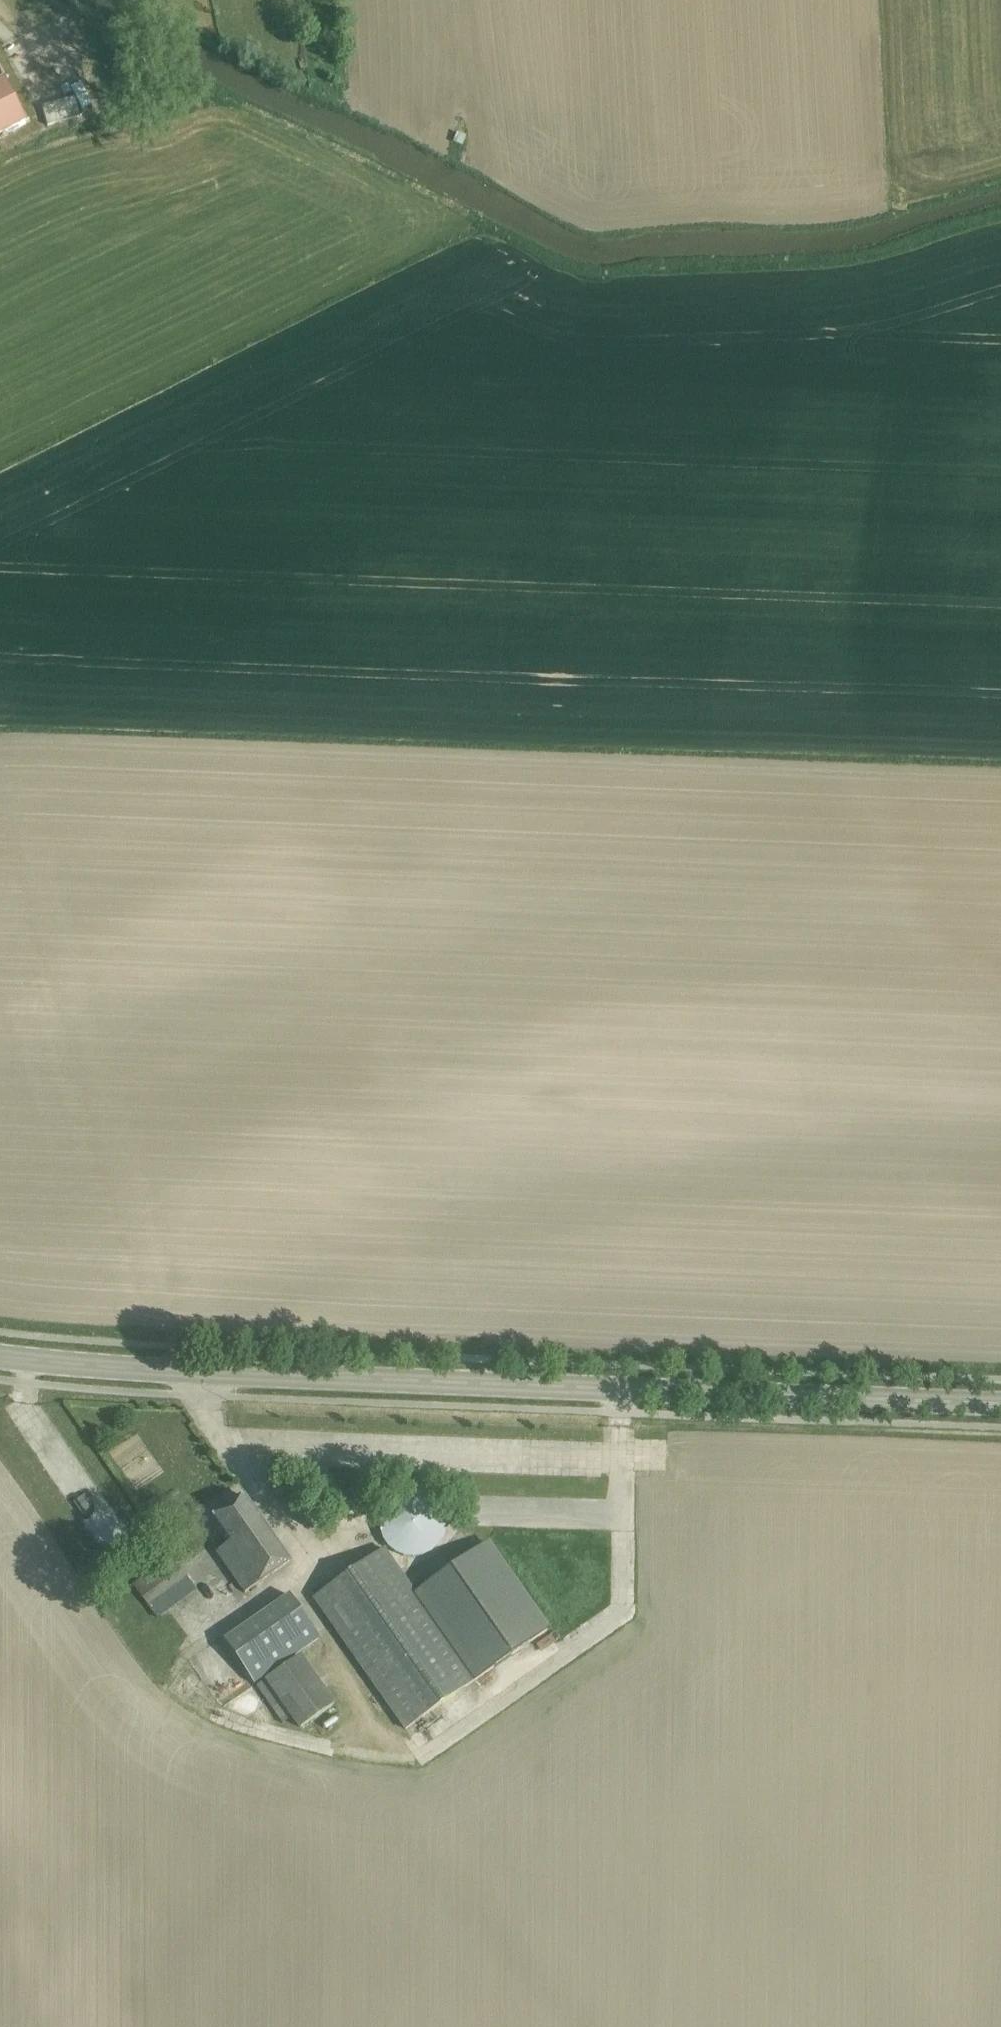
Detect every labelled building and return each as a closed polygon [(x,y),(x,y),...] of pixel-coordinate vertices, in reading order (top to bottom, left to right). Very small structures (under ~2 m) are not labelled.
[(26,120),(4,76),(0,78),(0,133),(26,120)] [(67,1499),(87,1484),(60,1446),(40,1460),(67,1499)] [(442,1536),(445,1527),(445,1517),(442,1508),(436,1501),(429,1495),(420,1491),(411,1490),(402,1492),(393,1496),(387,1502),(382,1510),(379,1519),(380,1529),(382,1538),(388,1545),(395,1551),(404,1555),(413,1556),(422,1554),(431,1550),(438,1544),(442,1536)] [(289,1561),(255,1512),(244,1496),(210,1519),(227,1544),(216,1551),(244,1592),(289,1561)] [(550,1627),(488,1540),(415,1591),(385,1548),(314,1598),(405,1728),(476,1679),(550,1627)] [(171,1554),(132,1584),(147,1605),(187,1575),(171,1554)] [(290,1594),(275,1605),(305,1647),(320,1637),(290,1594)] [(299,1655),(264,1680),(256,1685),(283,1723),(291,1717),(299,1728),(334,1703),(299,1655)]
